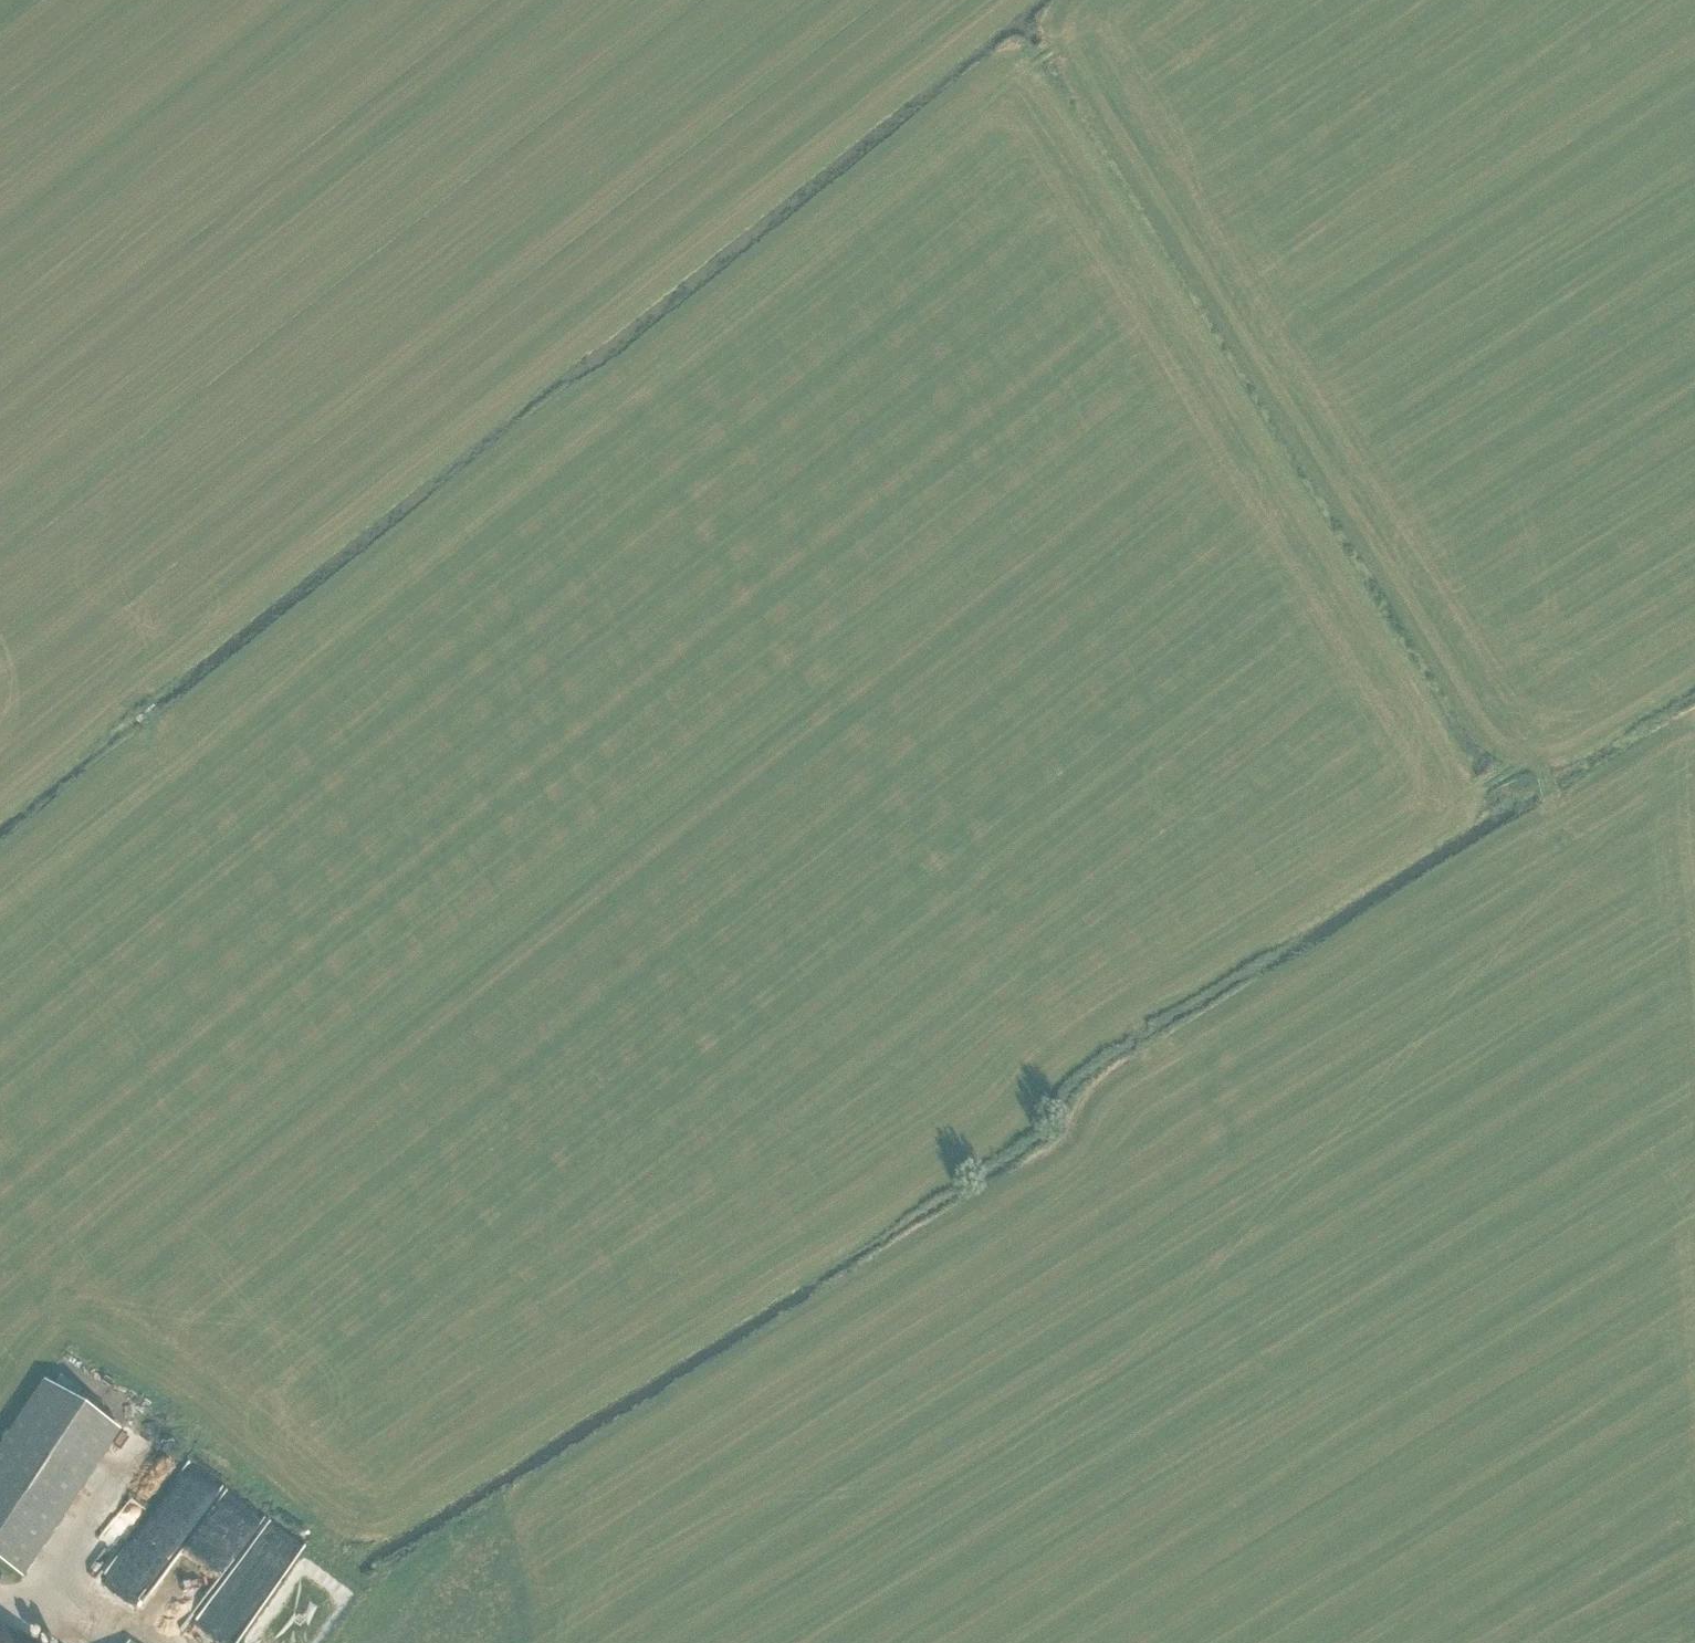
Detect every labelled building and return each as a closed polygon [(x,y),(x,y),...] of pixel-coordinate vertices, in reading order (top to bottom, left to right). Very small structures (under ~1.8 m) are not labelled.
[(46,1383),(0,1451),(0,1565),(22,1579),(119,1432),(46,1383)] [(19,1633),(17,1637),(0,1625),(0,1642),(35,1642),(19,1633)]
